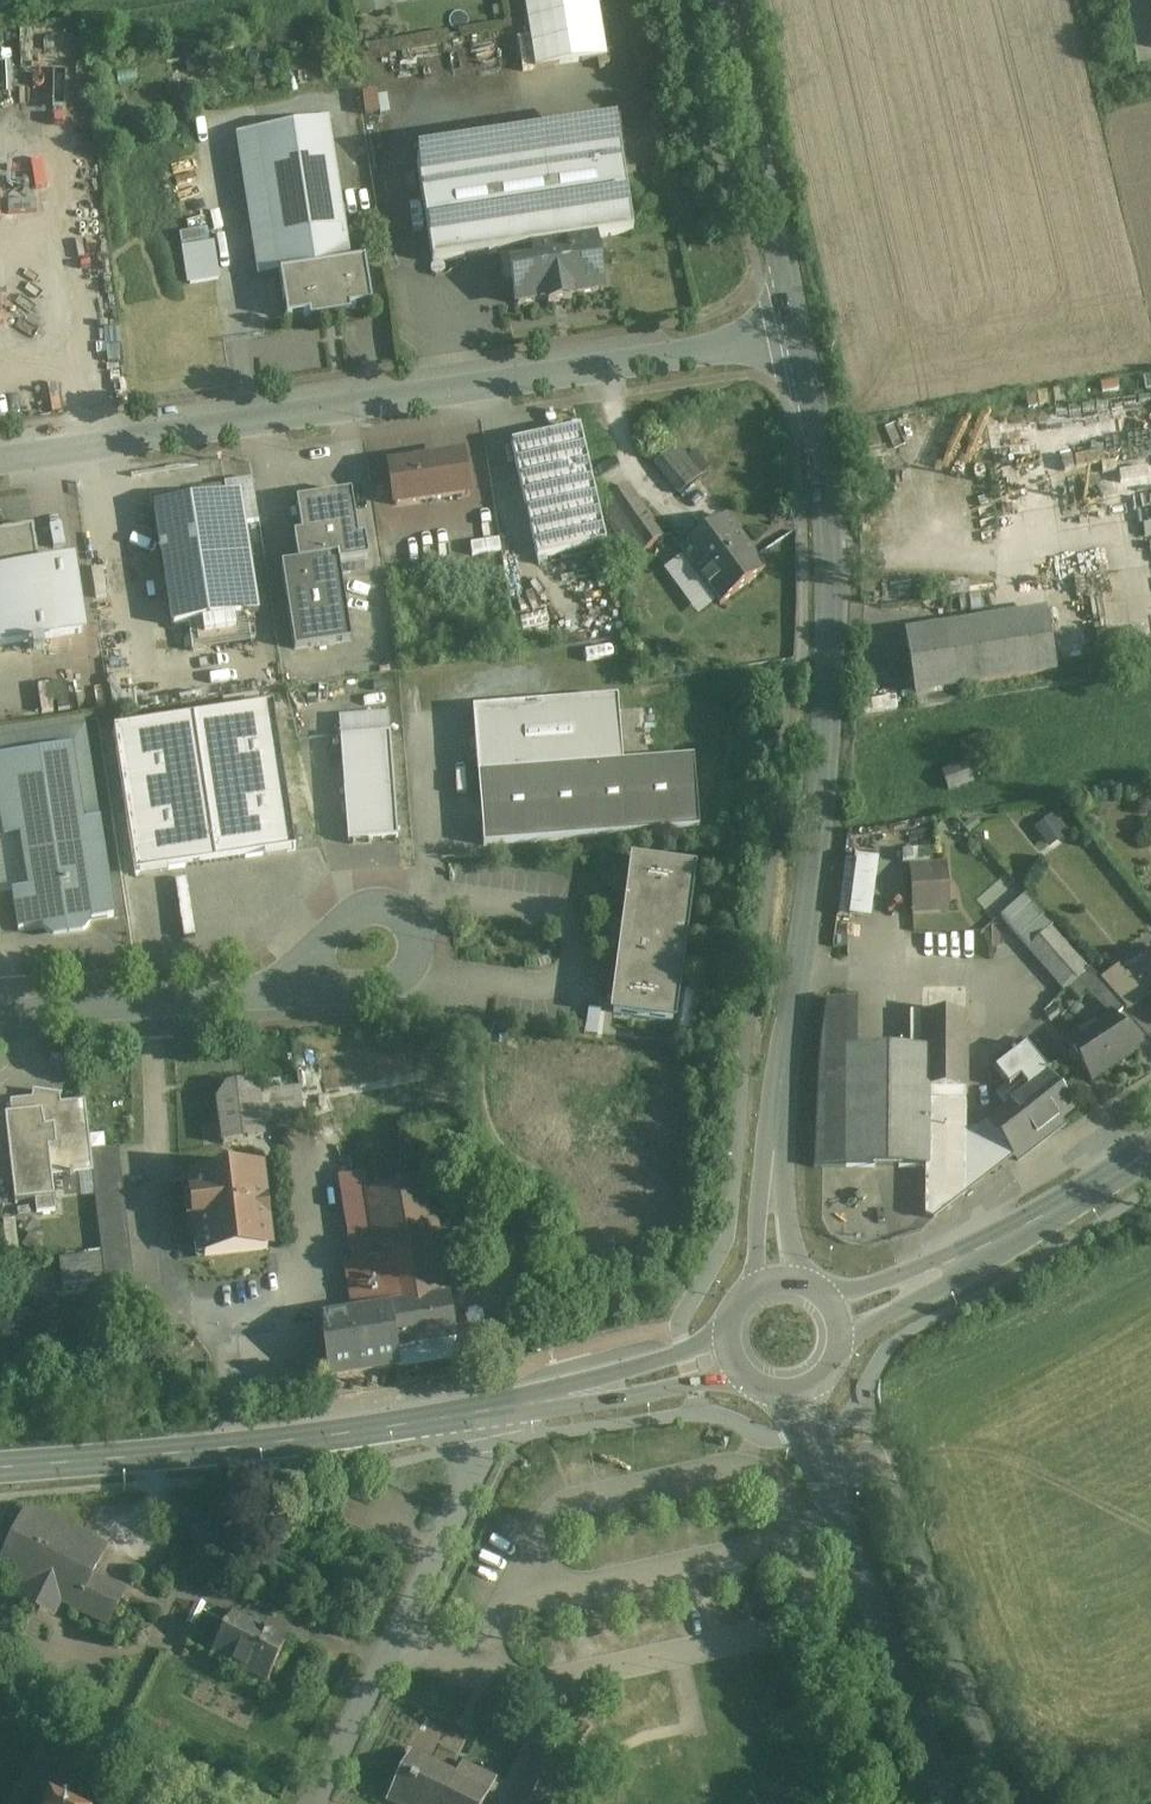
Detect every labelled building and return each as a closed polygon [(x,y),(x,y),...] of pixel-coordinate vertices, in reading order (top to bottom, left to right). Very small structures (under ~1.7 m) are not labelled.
[(362,14),(392,11),(390,0),(360,0),(362,14)] [(538,70),(610,60),(600,0),(528,0),(538,70)] [(328,122),(257,133),(279,275),(350,264),(328,122)] [(617,132),(416,163),(433,265),(499,255),(533,250),(593,240),(634,234),(617,132)] [(258,279),(279,275),(257,133),(236,137),(258,279)] [(593,240),(533,250),(535,265),(512,273),(513,284),(517,306),(547,301),(548,306),(571,302),(571,297),(601,293),(593,240)] [(184,246),(189,284),(222,280),(218,242),(184,246)] [(513,284),(512,273),(535,265),(533,250),(499,255),(504,286),(513,284)] [(350,264),(279,275),(287,321),(309,317),(310,323),(350,317),(349,311),(372,307),(365,262),(350,264)] [(580,430),(511,446),(537,561),(606,546),(580,430)] [(701,477),(676,446),(655,463),(680,495),(701,477)] [(463,458),(389,470),(395,507),(468,496),(463,458)] [(663,539),(627,487),(606,502),(642,554),(643,553),(663,539)] [(240,494),(153,508),(172,628),(259,615),(240,494)] [(368,561),(358,494),(297,503),(302,536),(294,537),(298,564),(338,558),(341,577),(351,576),(351,564),(368,561)] [(765,572),(725,519),(681,552),(720,605),(765,572)] [(0,532),(0,572),(39,566),(33,527),(0,532)] [(351,642),(341,577),(338,558),(298,564),(282,566),(294,651),(351,642)] [(0,572),(0,648),(81,635),(70,561),(39,566),(0,572)] [(1046,613),(905,638),(916,696),(1056,671),(1046,613)] [(41,685),(44,712),(70,709),(67,682),(41,685)] [(475,712),(481,776),(625,765),(621,702),(475,712)] [(296,852),(274,707),(113,732),(137,877),(296,852)] [(996,730),(962,738),(966,752),(999,744),(996,730)] [(84,731),(0,743),(0,898),(13,896),(18,933),(44,929),(88,923),(113,919),(84,731)] [(399,840),(390,736),(341,739),(349,843),(399,840)] [(625,765),(481,776),(484,847),(699,830),(693,759),(625,765)] [(945,769),(951,790),(977,782),(971,761),(945,769)] [(1057,814),(1038,825),(1051,848),(1070,836),(1057,814)] [(913,914),(955,911),(952,862),(942,862),(941,846),(909,847),(913,914)] [(842,916),(877,918),(881,859),(846,857),(842,916)] [(692,872),(633,864),(624,928),(612,927),(615,950),(621,950),(613,1014),(673,1022),(692,872)] [(1025,897),(1000,919),(1028,950),(1048,932),(1053,928),(1025,897)] [(88,923),(44,929),(44,935),(51,940),(84,935),(89,928),(88,923)] [(919,931),(920,949),(985,949),(984,931),(919,931)] [(1086,975),(1048,932),(1028,950),(1065,993),(1086,975)] [(1124,978),(1142,1002),(1150,996),(1150,962),(1124,978)] [(1124,978),(1117,969),(1101,983),(1103,985),(1125,1010),(1127,1012),(1142,1002),(1124,978)] [(1125,1010),(1103,985),(1091,995),(1111,1017),(1112,1017),(1114,1020),(1125,1010)] [(817,1168),(846,1169),(846,1050),(855,1050),(856,1003),(830,1003),(822,1060),(817,1168)] [(965,1015),(923,1014),(922,1051),(922,1091),(928,1091),(965,1091),(965,1015)] [(1111,1017),(1066,1046),(1090,1083),(1136,1052),(1114,1020),(1112,1017),(1111,1017)] [(1020,1040),(996,1059),(1002,1067),(1026,1048),(1020,1040)] [(1049,1076),(1026,1048),(1002,1067),(994,1073),(1008,1090),(1020,1081),(1028,1091),(986,1124),(987,1125),(986,1125),(1012,1158),(1014,1157),(1018,1162),(1056,1132),(1052,1127),(1074,1110),(1073,1107),(1072,1108),(1048,1077),(1049,1076)] [(855,1050),(846,1050),(846,1169),(927,1169),(927,1106),(928,1106),(928,1091),(922,1091),(922,1051),(855,1050)] [(994,1073),(1002,1067),(996,1059),(988,1065),(994,1073)] [(264,1141),(262,1127),(256,1092),(245,1083),(224,1087),(214,1102),(225,1146),(264,1141)] [(261,1096),(256,1092),(262,1127),(302,1121),(298,1091),(261,1096)] [(928,1091),(928,1106),(966,1106),(965,1091),(928,1091)] [(36,1100),(10,1103),(12,1116),(5,1117),(15,1204),(35,1202),(37,1215),(55,1213),(54,1200),(54,1199),(52,1178),(93,1174),(91,1152),(85,1103),(61,1106),(59,1097),(37,1094),(36,1100)] [(928,1106),(927,1106),(927,1169),(927,1217),(934,1220),(965,1196),(965,1141),(966,1106),(928,1106)] [(977,1132),(977,1186),(1012,1158),(986,1125),(977,1132)] [(977,1186),(977,1132),(965,1141),(965,1196),(977,1186)] [(119,1149),(91,1152),(93,1174),(105,1289),(134,1286),(119,1149)] [(259,1172),(195,1179),(197,1199),(190,1200),(193,1223),(200,1222),(204,1258),(268,1251),(264,1221),(265,1221),(265,1218),(263,1218),(262,1208),(264,1208),(264,1206),(263,1206),(259,1172)] [(388,1310),(394,1351),(425,1346),(456,1341),(449,1301),(446,1301),(427,1181),(367,1192),(375,1232),(359,1234),(366,1276),(381,1273),(383,1282),(365,1285),(370,1313),(388,1310)] [(603,1332),(604,1348),(623,1347),(622,1331),(603,1332)] [(0,1565),(0,1572),(28,1587),(23,1600),(41,1609),(47,1596),(57,1602),(108,1627),(120,1601),(89,1586),(104,1552),(26,1512),(0,1565)] [(47,1596),(41,1609),(51,1614),(57,1602),(47,1596)] [(287,1644),(232,1616),(225,1630),(201,1619),(188,1646),(228,1665),(228,1663),(268,1682),(287,1644)] [(562,1726),(554,1736),(572,1753),(580,1743),(562,1726)] [(411,1755),(388,1802),(392,1803),(484,1803),(489,1794),(457,1778),(411,1755)] [(515,1803),(558,1803),(574,1773),(539,1755),(515,1803)] [(457,1778),(489,1794),(495,1781),(464,1765),(457,1778)]
